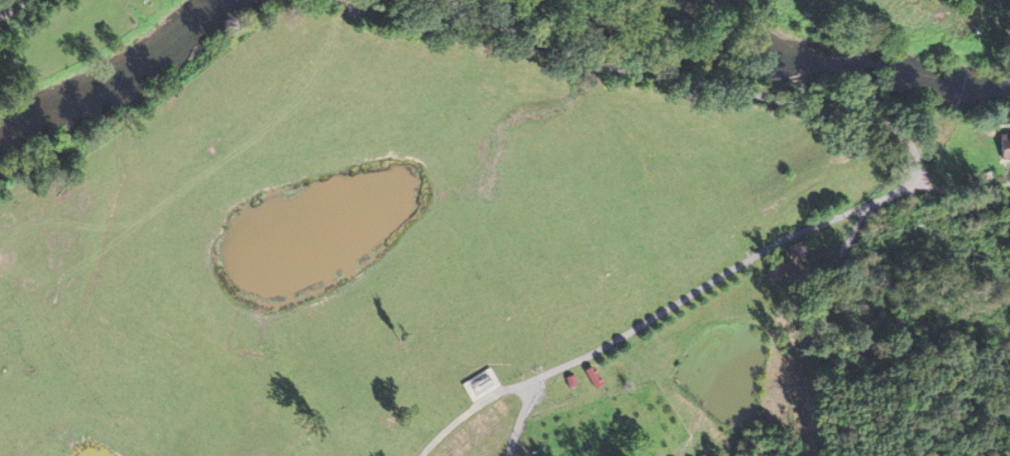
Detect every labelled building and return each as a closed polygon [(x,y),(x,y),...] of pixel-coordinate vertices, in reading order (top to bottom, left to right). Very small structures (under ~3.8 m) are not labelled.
[(932,0),(899,0),(937,12),(940,2),(932,0)] [(1002,134),(1002,160),(1009,160),(1009,134),(1002,134)] [(598,390),(606,386),(596,368),(588,372),(598,390)]
